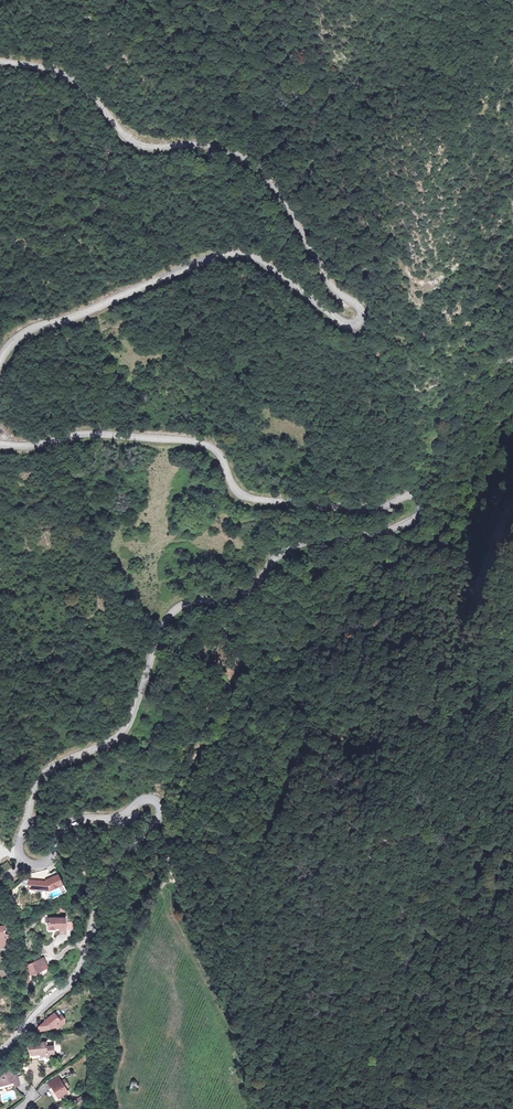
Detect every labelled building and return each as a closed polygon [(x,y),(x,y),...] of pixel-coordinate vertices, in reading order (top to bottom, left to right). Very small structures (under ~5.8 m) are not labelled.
[(0,867),(0,872),(1,875),(12,867),(11,865),(13,864),(11,861),(9,863),(8,861),(0,867)] [(44,883),(27,881),(26,889),(40,890),(47,891),(47,894),(56,890),(58,895),(63,893),(56,876),(50,879),(50,880),(44,883)] [(47,891),(40,890),(39,898),(46,899),(47,894),(47,891)] [(65,919),(50,919),(50,922),(48,922),(48,930),(55,930),(55,928),(59,928),(59,930),(59,933),(65,933),(65,919)] [(7,945),(6,938),(9,938),(9,933),(6,934),(5,925),(0,925),(0,945),(7,945)] [(43,959),(27,966),(31,976),(41,971),(39,967),(38,965),(40,964),(41,966),(45,964),(43,959)] [(44,1022),(39,1026),(40,1031),(50,1029),(49,1028),(59,1026),(64,1023),(64,1019),(62,1016),(58,1019),(54,1014),(46,1020),(46,1022),(44,1022)] [(44,1042),(30,1043),(31,1054),(42,1054),(42,1056),(47,1056),(47,1057),(54,1057),(53,1045),(46,1046),(45,1046),(44,1042)] [(0,1074),(0,1085),(6,1084),(14,1081),(15,1086),(20,1085),(17,1075),(13,1076),(12,1071),(0,1074)] [(61,1082),(58,1077),(48,1083),(51,1088),(54,1086),(57,1091),(56,1092),(59,1098),(67,1093),(65,1089),(61,1082)] [(84,1096),(76,1101),(79,1104),(87,1099),(84,1096)]
